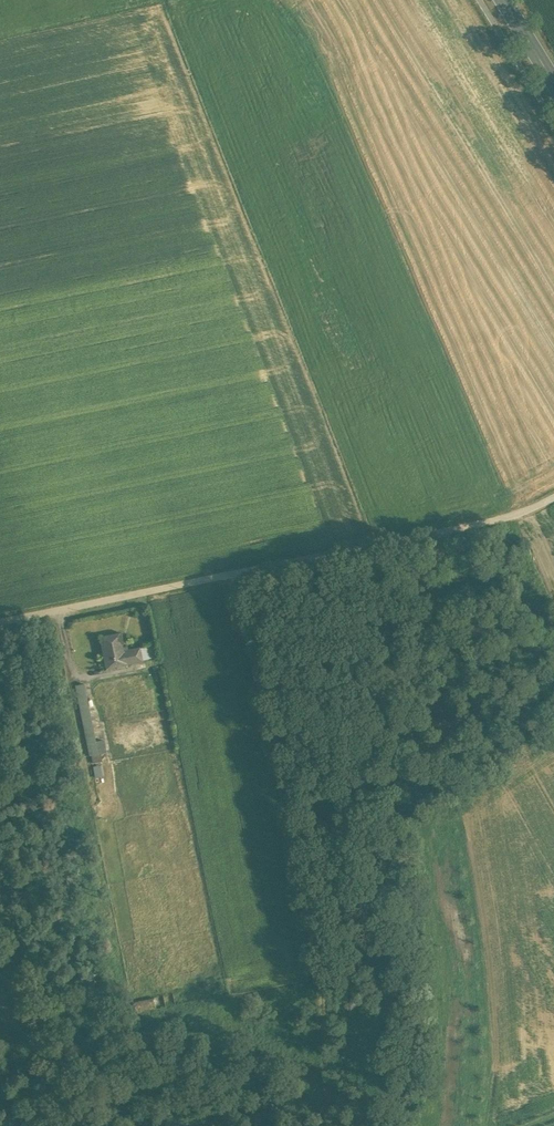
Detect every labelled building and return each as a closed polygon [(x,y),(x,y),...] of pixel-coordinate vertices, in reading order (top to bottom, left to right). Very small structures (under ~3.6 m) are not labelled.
[(119,633),(100,637),(107,668),(125,664),(125,663),(135,661),(132,649),(123,651),(119,633)] [(139,648),(132,649),(135,661),(141,660),(139,648)] [(102,770),(84,685),(75,687),(93,772),(102,770)] [(155,997),(133,1002),(135,1013),(157,1008),(155,997)]
